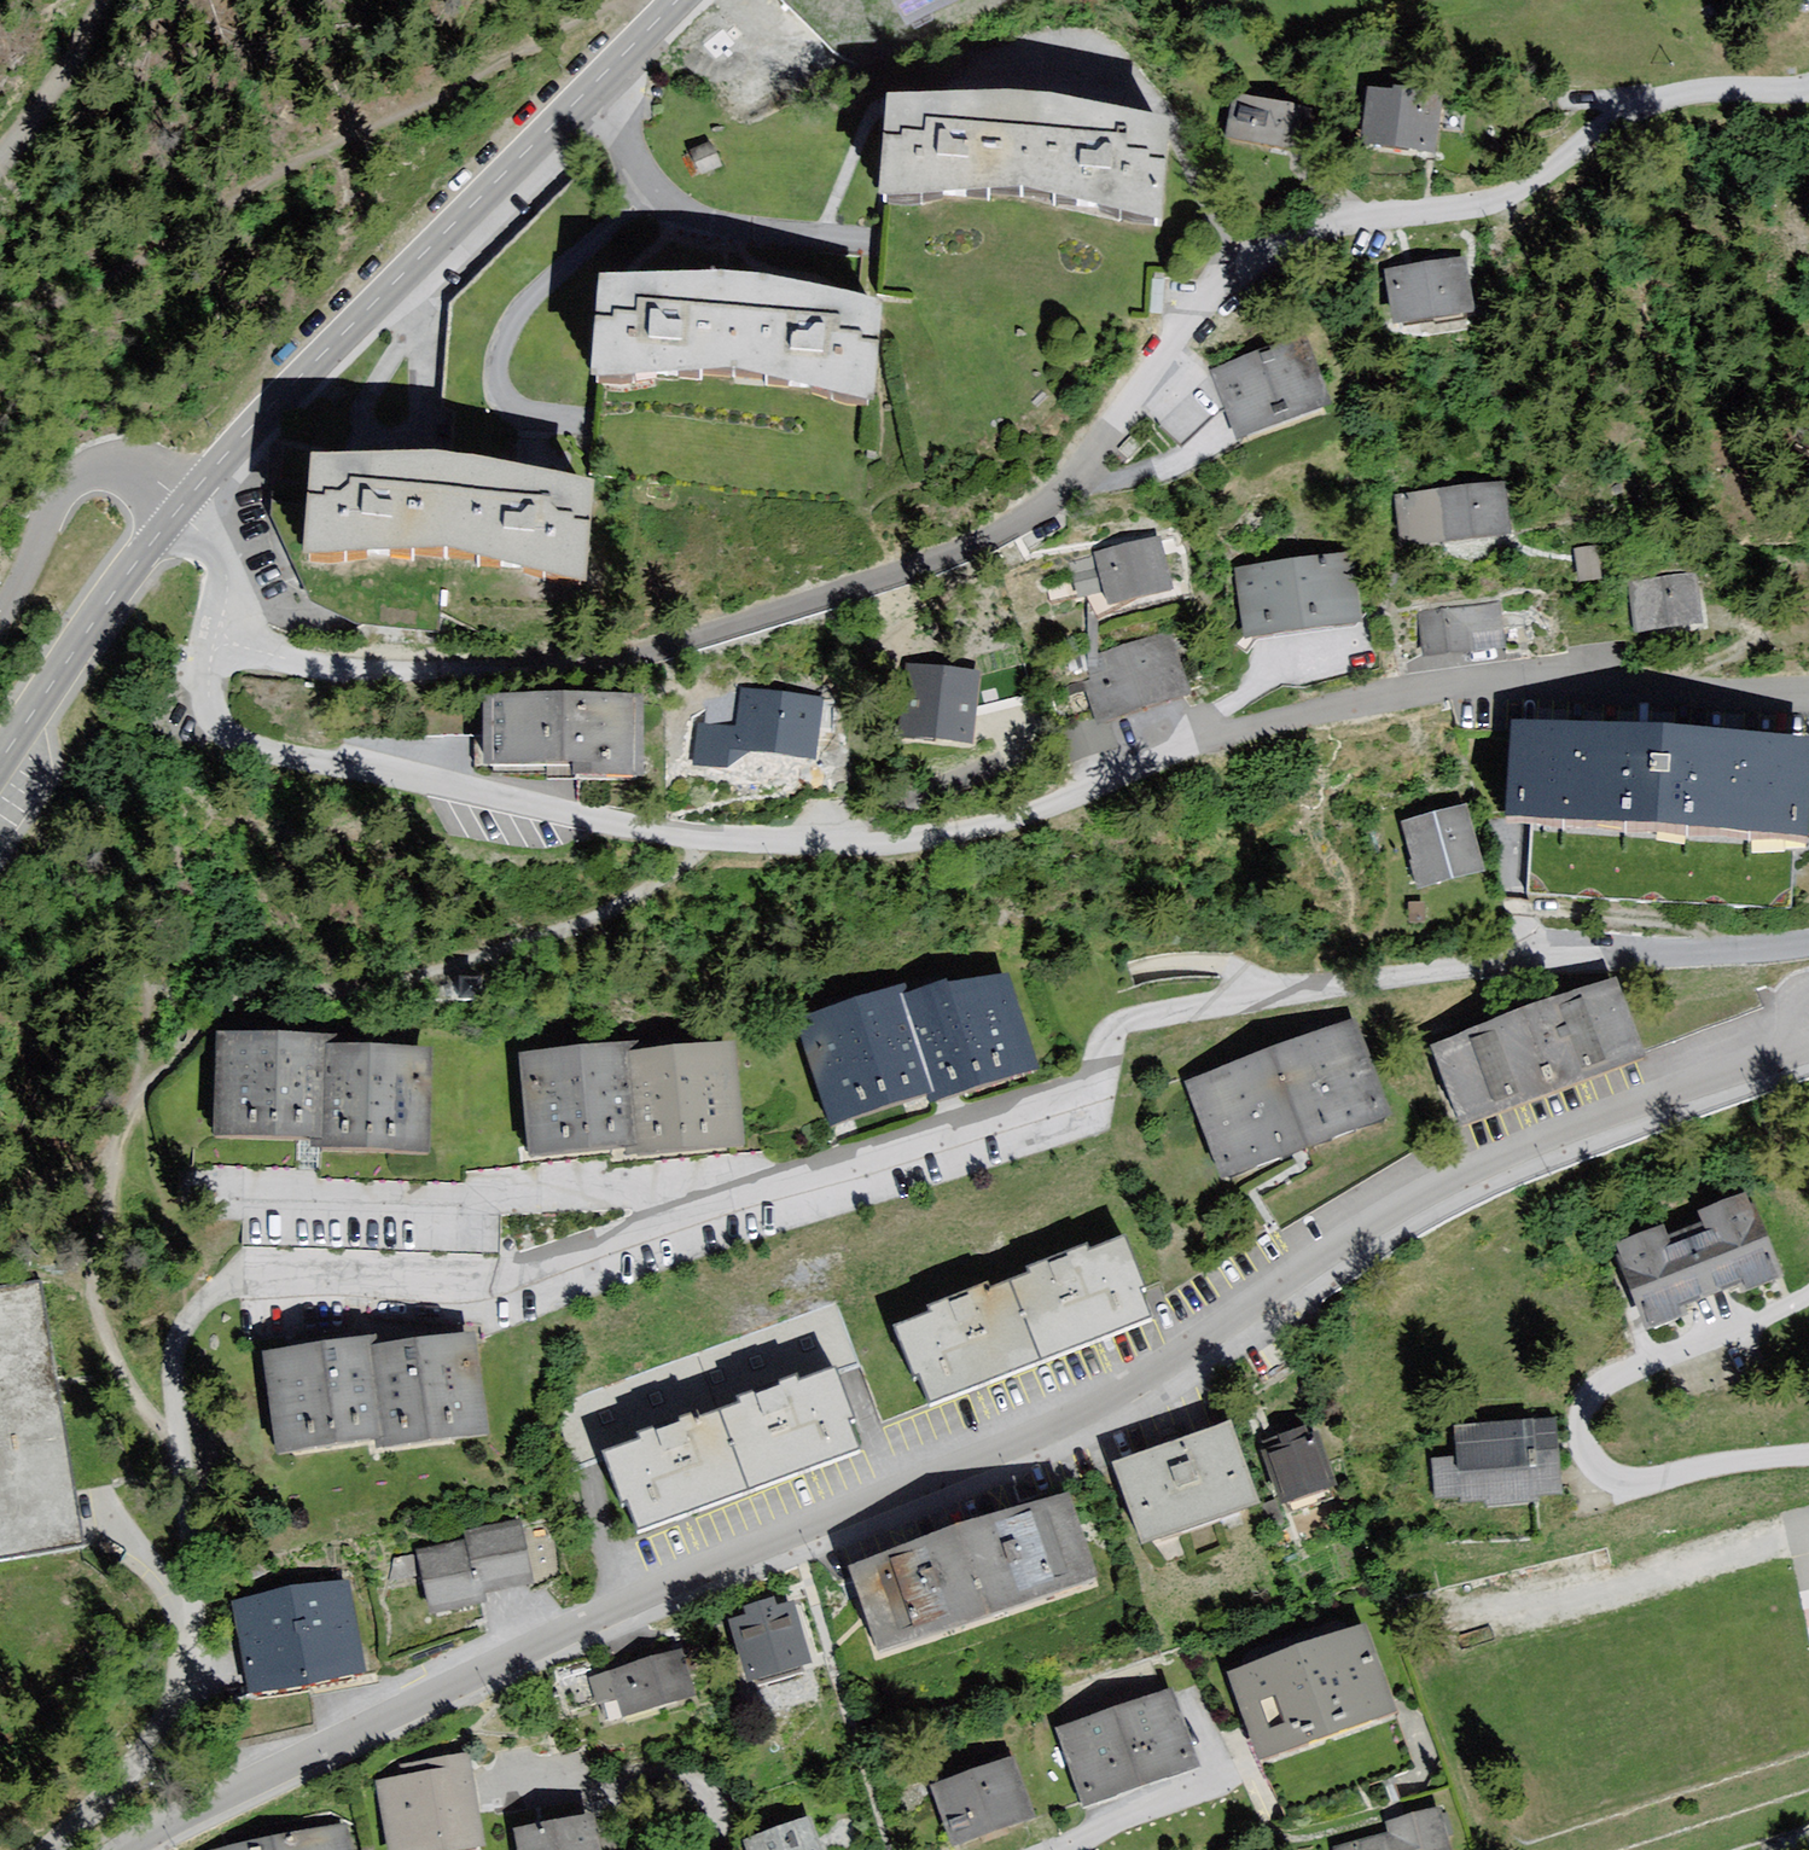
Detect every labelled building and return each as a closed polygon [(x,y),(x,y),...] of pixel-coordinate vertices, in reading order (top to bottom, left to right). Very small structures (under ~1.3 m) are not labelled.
[(844,49),(862,41),(897,4),(906,13),(937,0),(793,0),(844,49)] [(1296,160),(1310,115),(1239,94),(1226,139),(1296,160)] [(1376,106),(1374,152),(1443,163),(1448,118),(1376,106)] [(1034,107),(887,108),(879,211),(1027,203),(1034,107)] [(1034,107),(1027,203),(1159,234),(1167,136),(1034,107)] [(1388,281),(1403,336),(1476,326),(1469,271),(1388,281)] [(591,397),(732,388),(738,289),(601,293),(591,397)] [(874,420),(884,316),(738,289),(732,388),(874,420)] [(1310,357),(1220,374),(1242,452),(1337,421),(1310,357)] [(1194,364),(1148,420),(1188,461),(1224,417),(1194,364)] [(443,568),(448,471),(310,476),(307,578),(443,568)] [(448,471),(443,568),(589,601),(599,497),(448,471)] [(1515,543),(1501,497),(1403,504),(1405,551),(1515,543)] [(1171,543),(1095,555),(1114,621),(1188,607),(1171,543)] [(1080,599),(1103,594),(1095,558),(1073,563),(1080,599)] [(1348,559),(1237,573),(1246,643),(1357,629),(1348,559)] [(1686,587),(1638,595),(1644,644),(1720,629),(1686,587)] [(1500,614),(1425,619),(1432,668),(1506,652),(1500,614)] [(1168,643),(1080,675),(1102,729),(1200,707),(1168,643)] [(987,680),(909,670),(912,749),(982,751),(987,680)] [(737,694),(729,760),(822,775),(827,711),(737,694)] [(643,708),(490,708),(490,786),(644,786),(643,708)] [(1808,851),(1808,754),(1517,735),(1517,840),(1808,851)] [(1405,831),(1430,902),(1493,882),(1469,816),(1405,831)] [(1046,1086),(1009,985),(907,1015),(945,1107),(1046,1086)] [(1627,990),(1538,1026),(1570,1109),(1661,1073),(1627,990)] [(901,999),(798,1036),(835,1139),(945,1107),(907,1015),(901,999)] [(1570,1109),(1538,1026),(1440,1065),(1474,1148),(1570,1109)] [(1191,1097),(1231,1200),(1403,1134),(1363,1031),(1191,1097)] [(216,1035),(213,1140),(311,1142),(311,1151),(323,1152),(326,1048),(337,1048),(338,1038),(216,1035)] [(323,1152),(428,1154),(431,1050),(337,1048),(326,1048),(323,1152)] [(754,1162),(737,1058),(634,1071),(635,1166),(754,1162)] [(522,1068),(527,1169),(635,1166),(634,1071),(633,1060),(522,1068)] [(1684,1230),(1720,1319),(1788,1295),(1752,1207),(1684,1230)] [(1720,1319),(1684,1230),(1617,1253),(1652,1342),(1720,1319)] [(1131,1240),(1019,1283),(1050,1362),(1162,1318),(1131,1240)] [(1050,1362),(1019,1283),(898,1330),(929,1408),(1050,1362)] [(84,1546),(41,1284),(0,1291),(0,1560),(84,1546)] [(490,1439),(474,1338),(380,1352),(372,1353),(376,1445),(376,1457),(490,1439)] [(261,1357),(276,1462),(376,1445),(372,1353),(380,1352),(378,1339),(261,1357)] [(865,1347),(725,1397),(756,1496),(900,1444),(865,1347)] [(756,1496),(725,1397),(601,1442),(636,1539),(756,1496)] [(1439,1460),(1442,1505),(1569,1496),(1563,1420),(1460,1427),(1462,1459),(1439,1460)] [(1158,1547),(1266,1507),(1235,1423),(1127,1463),(1158,1547)] [(1340,1482),(1325,1440),(1278,1458),(1293,1500),(1340,1482)] [(1080,1494),(975,1531),(1005,1619),(1111,1583),(1080,1494)] [(522,1524),(465,1535),(468,1543),(486,1596),(536,1589),(522,1524)] [(1005,1619),(975,1531),(857,1571),(888,1660),(1005,1619)] [(468,1543),(418,1555),(432,1620),(489,1607),(486,1596),(468,1543)] [(379,1655),(362,1566),(245,1589),(262,1677),(379,1655)] [(819,1672),(800,1607),(735,1625),(754,1690),(819,1672)] [(1362,1630),(1231,1679),(1265,1769),(1395,1721),(1362,1630)] [(604,1729),(702,1701),(689,1656),(590,1684),(604,1729)] [(1087,1812),(1206,1769),(1177,1691),(1058,1734),(1087,1812)] [(1021,1759),(939,1787),(960,1849),(965,1849),(1043,1824),(1021,1759)] [(393,1849),(486,1849),(471,1767),(383,1782),(393,1849)] [(1445,1811),(1336,1843),(1338,1849),(1457,1849),(1445,1811)] [(522,1836),(525,1849),(602,1849),(595,1822),(522,1836)] [(751,1844),(753,1849),(822,1849),(811,1822),(751,1844)] [(352,1826),(233,1849),(356,1849),(352,1826)]
